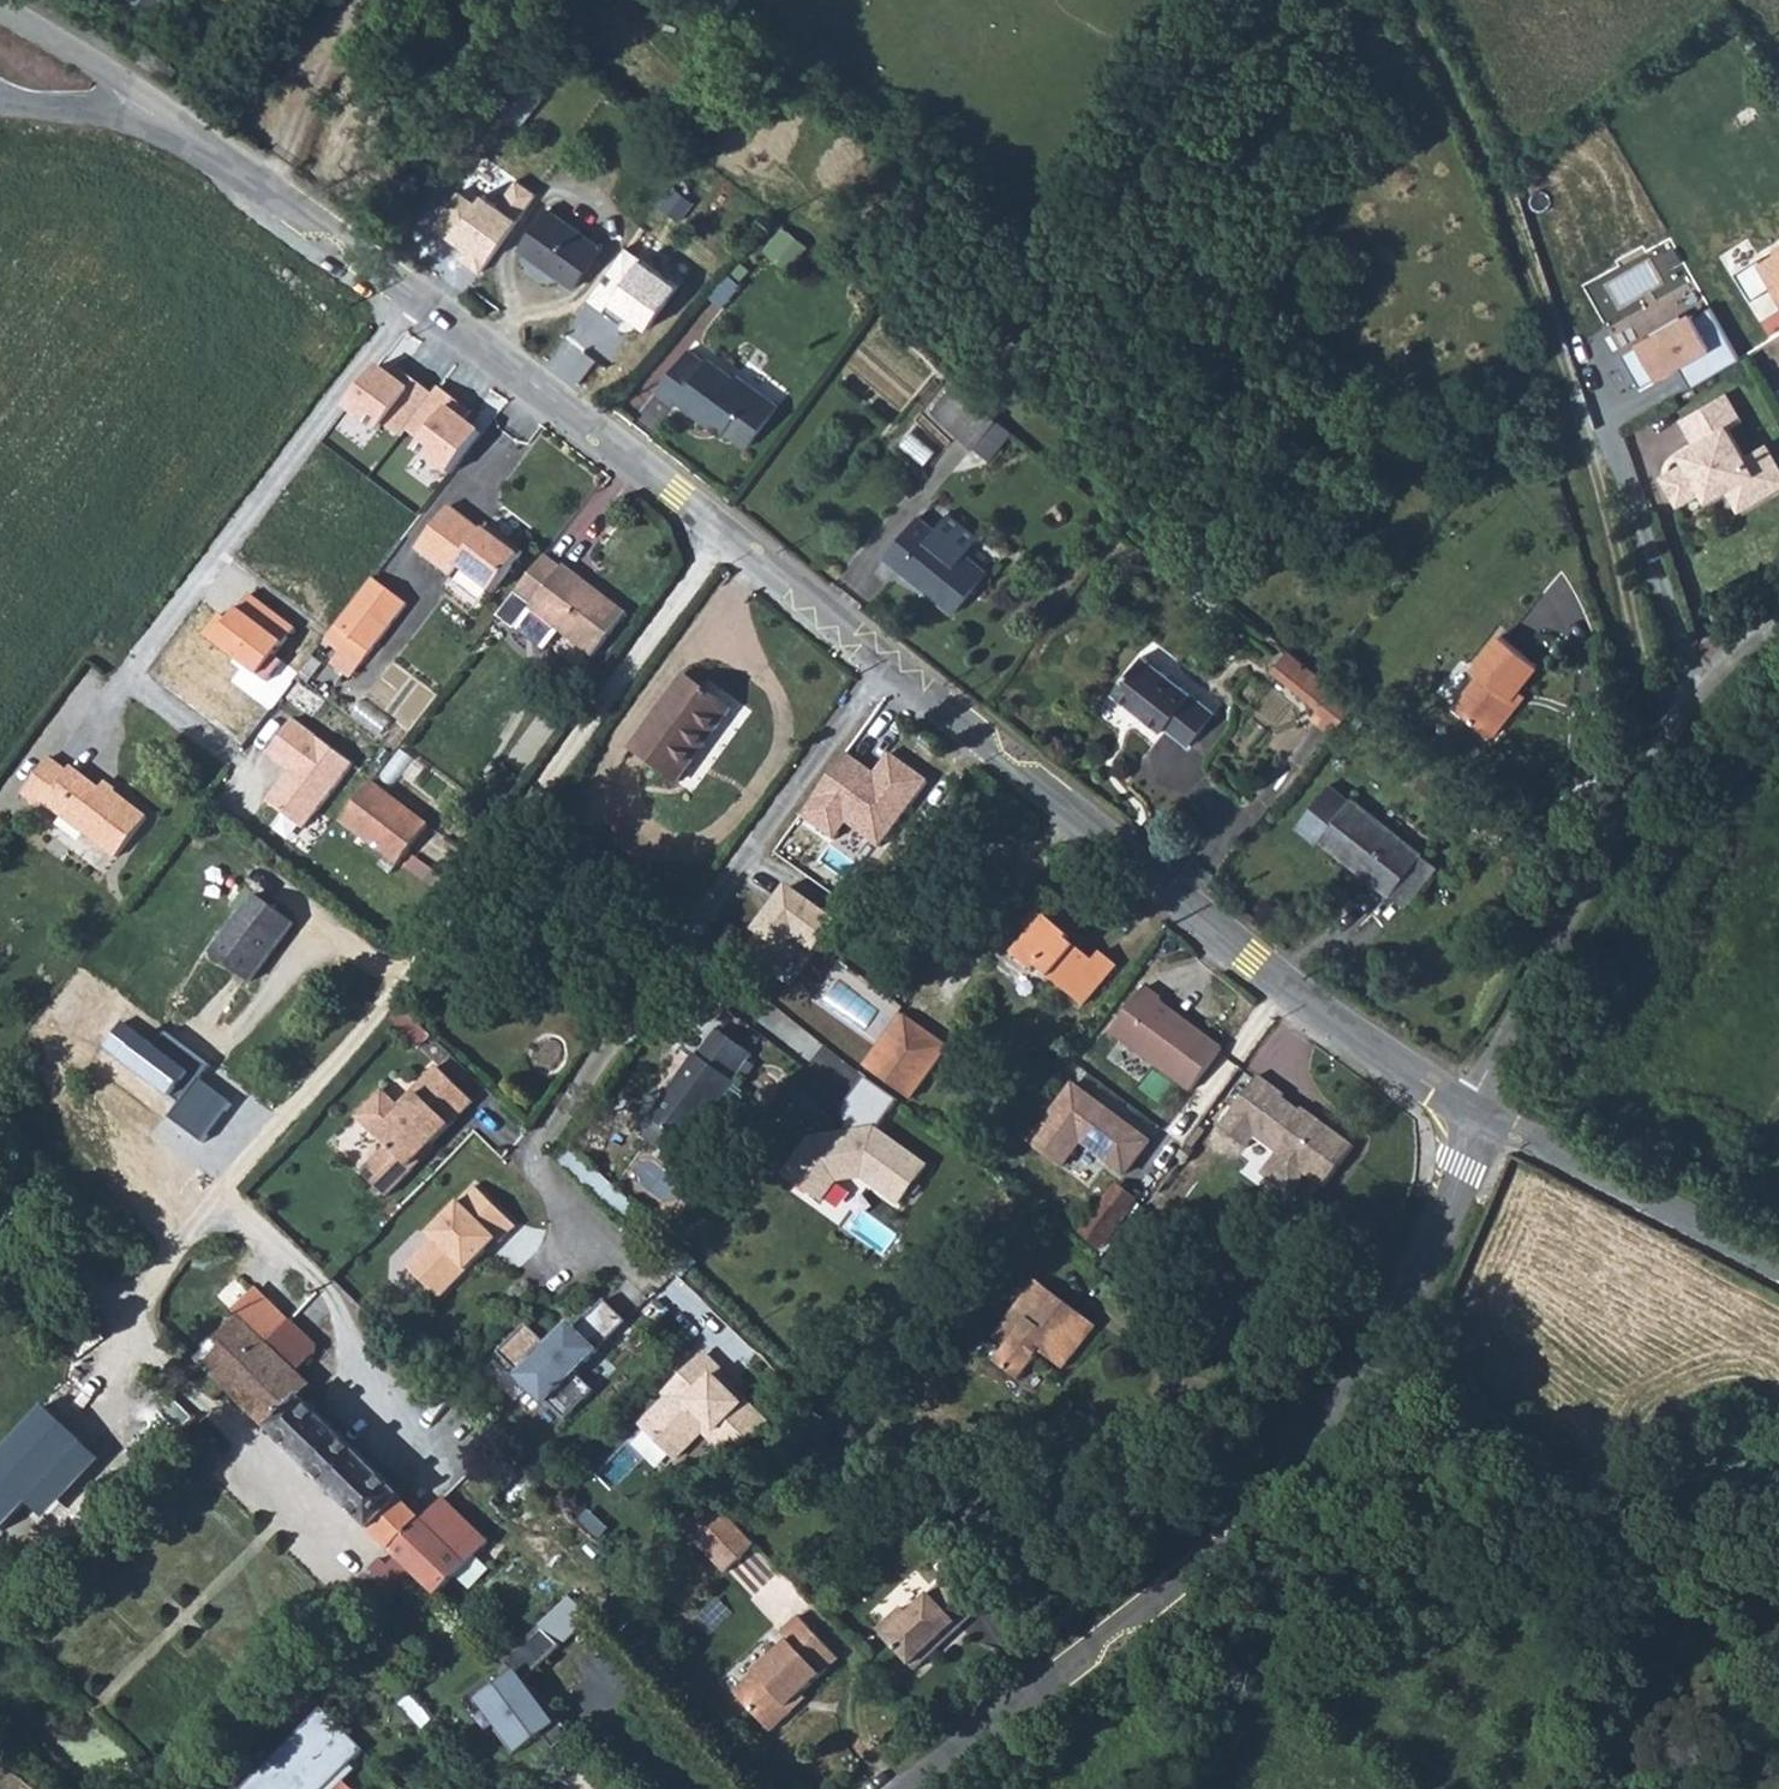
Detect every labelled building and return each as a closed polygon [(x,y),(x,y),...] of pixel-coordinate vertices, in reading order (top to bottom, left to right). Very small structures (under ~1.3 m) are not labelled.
[(140,4),(157,16),(168,0),(134,0),(140,4)] [(525,87),(540,99),(550,88),(534,76),(525,87)] [(518,129),(542,100),(540,99),(525,87),(502,115),(518,129)] [(575,287),(604,247),(549,208),(520,249),(575,287)] [(1765,251),(1778,273),(1778,243),(1765,251)] [(1696,303),(1640,334),(1662,373),(1718,342),(1696,303)] [(779,405),(737,375),(735,378),(708,358),(706,362),(689,350),(657,390),(677,404),(679,401),(713,426),(718,419),(728,427),(726,430),(748,447),(779,405)] [(416,397),(377,367),(344,410),(383,440),(416,397)] [(973,448),(997,420),(985,408),(957,381),(933,409),(973,448)] [(1728,428),(1741,420),(1725,393),(1682,419),(1697,445),(1690,449),(1686,461),(1687,463),(1664,477),(1680,504),(1703,490),(1708,500),(1727,489),(1740,510),(1778,487),(1778,468),(1766,446),(1746,458),(1728,428)] [(418,457),(451,481),(485,435),(451,411),(418,457)] [(997,420),(973,448),(989,460),(1012,432),(997,420)] [(486,529),(484,532),(451,507),(417,551),(453,578),(460,568),(493,594),(524,553),(504,537),(501,542),(486,529)] [(988,571),(967,553),(979,537),(948,512),(935,529),(919,515),(886,558),(955,613),(988,571)] [(562,568),(545,555),(498,617),(515,630),(516,628),(545,651),(559,632),(593,658),(627,614),(564,565),(562,568)] [(373,578),(326,640),(360,667),(408,604),(373,578)] [(221,614),(202,639),(269,689),(290,662),(280,654),(303,623),(256,587),(230,621),(221,614)] [(1512,699),(1538,665),(1501,636),(1474,670),(1480,675),(1455,706),(1492,736),(1518,704),(1512,699)] [(1274,670),(1291,684),(1307,665),(1291,651),(1274,670)] [(1215,712),(1143,654),(1113,692),(1162,731),(1166,726),(1189,745),(1215,712)] [(1313,717),(1334,733),(1357,704),(1320,675),(1307,665),(1291,684),(1320,707),(1313,717)] [(679,784),(733,711),(685,676),(631,750),(679,784)] [(357,763),(300,720),(271,758),(290,772),(268,801),(306,829),(357,763)] [(877,765),(849,744),(800,811),(878,869),(943,781),(893,744),(877,765)] [(46,803),(118,858),(147,819),(103,785),(100,790),(71,768),(67,773),(49,759),(23,793),(42,808),(46,803)] [(342,822),(341,823),(399,866),(429,827),(371,783),(356,803),(342,822)] [(342,822),(356,803),(344,795),(330,813),(342,822)] [(1423,853),(1351,798),(1320,839),(1391,894),(1392,892),(1422,855),(1423,853)] [(1407,905),(1437,867),(1422,855),(1392,892),(1407,905)] [(426,881),(445,896),(453,885),(434,870),(426,881)] [(791,871),(752,925),(789,951),(803,932),(825,947),(850,912),(791,871)] [(242,913),(248,918),(262,900),(256,895),(242,913)] [(242,913),(212,954),(250,982),(294,924),(262,900),(248,918),(242,913)] [(1071,937),(1039,911),(1027,925),(1033,931),(1012,955),(1032,971),(1040,962),(1055,974),(1051,979),(1084,1006),(1118,966),(1102,953),(1095,963),(1068,940),(1071,937)] [(1193,1092),(1224,1049),(1161,1002),(1163,1000),(1146,988),(1113,1032),(1193,1092)] [(405,1009),(395,1021),(422,1043),(431,1031),(405,1009)] [(864,1066),(870,1070),(907,1018),(902,1014),(864,1066)] [(907,1018),(870,1070),(912,1100),(950,1048),(907,1018)] [(702,1130),(734,1086),(736,1084),(733,1081),(753,1054),(719,1030),(699,1056),(696,1055),(651,1118),(655,1121),(685,1143),(691,1147),(702,1130)] [(474,1102),(438,1067),(399,1107),(383,1091),(358,1117),(389,1148),(363,1174),(387,1197),(414,1171),(411,1167),(474,1102)] [(1093,1085),(1074,1071),(1027,1138),(1066,1166),(1085,1139),(1130,1171),(1158,1131),(1093,1085)] [(1356,1147),(1321,1121),(1319,1125),(1284,1099),(1287,1097),(1259,1076),(1220,1130),(1247,1149),(1256,1138),(1325,1189),(1356,1147)] [(702,1130),(715,1140),(748,1095),(734,1086),(702,1130)] [(903,1202),(933,1162),(875,1120),(810,1131),(783,1168),(826,1200),(843,1177),(864,1173),(903,1202)] [(676,1157),(685,1143),(655,1121),(645,1136),(676,1157)] [(641,1207),(568,1143),(557,1155),(626,1222),(641,1207)] [(1147,1179),(1134,1197),(1139,1200),(1142,1202),(1174,1158),(1161,1149),(1154,1158),(1156,1159),(1143,1176),(1147,1179)] [(500,1244),(517,1226),(476,1186),(430,1234),(435,1239),(408,1267),(441,1300),(498,1241),(500,1244)] [(1083,1235),(1102,1249),(1139,1200),(1134,1197),(1119,1186),(1083,1235)] [(685,1277),(695,1267),(678,1251),(668,1260),(685,1277)] [(1065,1370),(1098,1327),(1038,1281),(995,1338),(1008,1349),(997,1363),(1021,1381),(1043,1353),(1065,1370)] [(298,1372),(270,1345),(290,1324),(257,1291),(235,1313),(239,1317),(214,1342),(197,1360),(225,1387),(228,1389),(256,1416),(298,1372)] [(528,1325),(500,1354),(521,1375),(550,1403),(568,1421),(596,1392),(578,1375),(629,1323),(606,1301),(577,1330),(569,1339),(562,1332),(549,1346),(528,1325)] [(298,1372),(318,1351),(290,1324),(270,1345),(298,1372)] [(562,1332),(569,1339),(577,1330),(571,1324),(562,1332)] [(703,1359),(702,1358),(666,1394),(671,1399),(643,1426),(678,1460),(705,1433),(733,1460),(769,1424),(720,1375),(723,1372),(707,1356),(703,1359)] [(256,1416),(269,1430),(377,1534),(392,1549),(421,1520),(403,1501),(405,1498),(302,1396),(312,1385),(298,1372),(256,1416)] [(523,1467),(502,1489),(490,1501),(510,1521),(536,1494),(543,1486),(523,1467)] [(423,1522),(421,1520),(392,1549),(415,1571),(418,1574),(439,1595),(489,1543),(445,1500),(423,1522)] [(727,1575),(757,1545),(715,1502),(685,1531),(727,1575)] [(399,1588),(376,1565),(357,1585),(380,1607),(383,1604),(387,1600),(399,1588)] [(903,1609),(880,1631),(918,1671),(977,1615),(946,1582),(910,1616),(903,1609)] [(594,1618),(572,1597),(543,1625),(563,1647),(594,1618)] [(1239,1619),(1235,1612),(1238,1604),(1237,1603),(1235,1602),(1233,1602),(1232,1603),(1230,1603),(1229,1605),(1228,1607),(1228,1609),(1229,1609),(1229,1611),(1227,1615),(1226,1621),(1237,1624),(1239,1619)] [(383,1604),(380,1607),(371,1615),(383,1628),(387,1625),(395,1614),(386,1606),(383,1604)] [(735,1692),(773,1733),(795,1713),(791,1708),(805,1695),(842,1660),(802,1617),(784,1635),(790,1641),(735,1692)] [(563,1647),(543,1625),(513,1653),(505,1661),(515,1671),(525,1682),(563,1647)] [(525,1682),(515,1671),(484,1695),(509,1727),(502,1732),(520,1756),(548,1734),(565,1721),(525,1682)] [(368,1743),(322,1704),(250,1788),(329,1788),(368,1743)] [(578,1733),(565,1721),(548,1734),(560,1748),(578,1733)]
